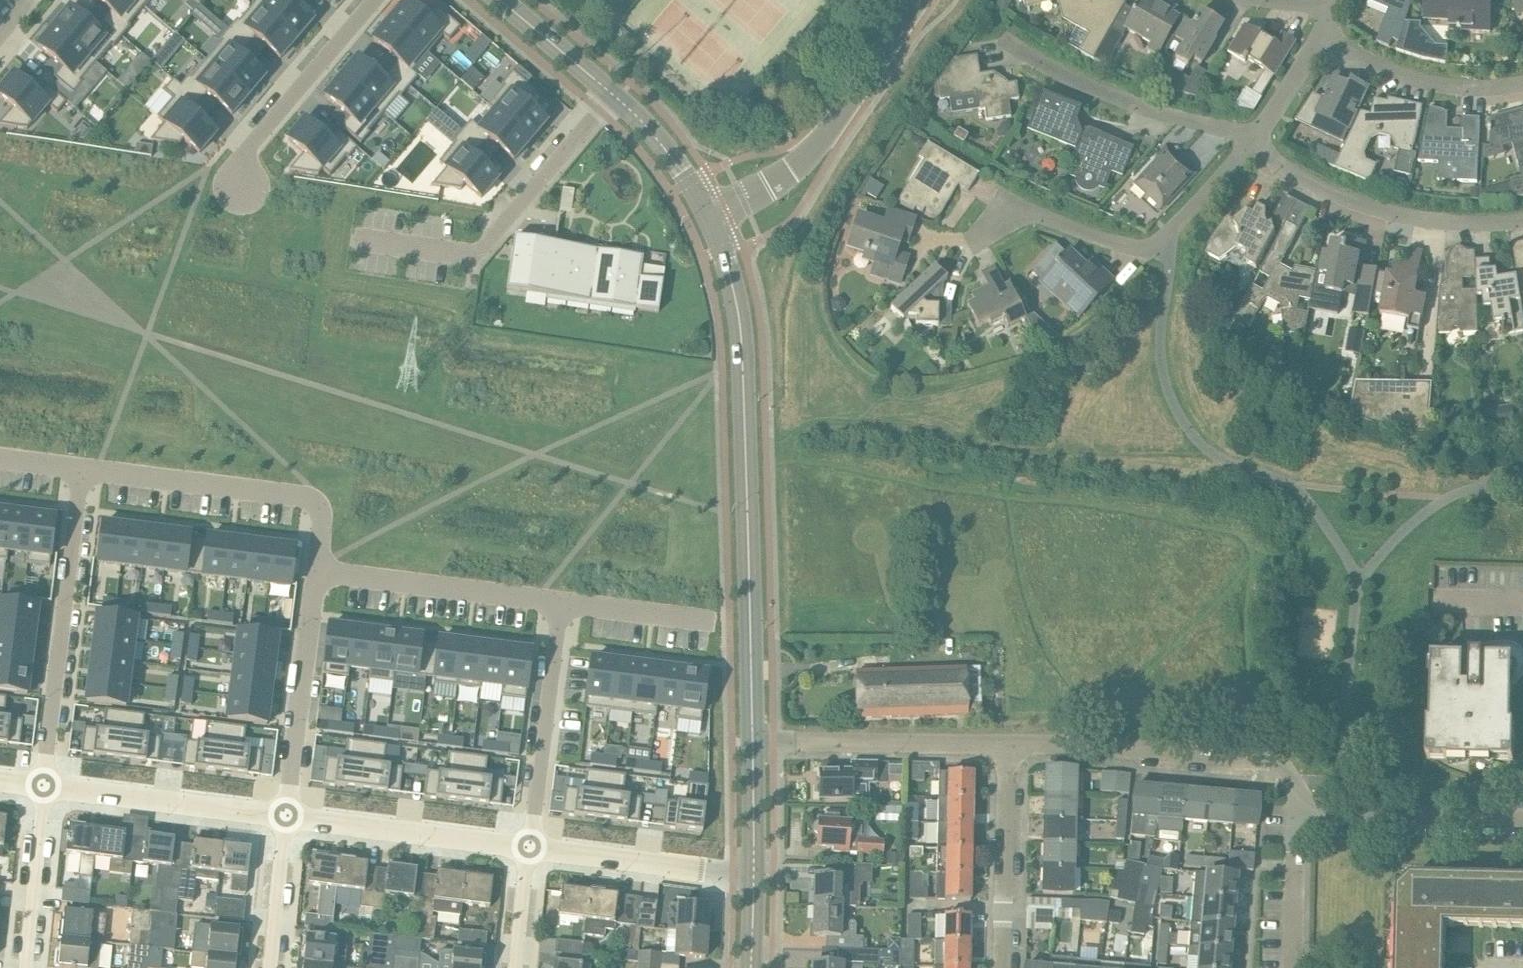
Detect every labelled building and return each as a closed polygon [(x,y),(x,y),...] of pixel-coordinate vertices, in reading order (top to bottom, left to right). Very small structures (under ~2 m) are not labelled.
[(111,11),(103,20),(123,36),(131,26),(129,25),(145,6),(137,0),(98,0),(111,11)] [(185,4),(193,11),(199,4),(194,0),(189,0),(185,4)] [(255,3),(297,39),(313,20),(290,0),(258,0),(255,3)] [(994,5),(1005,12),(1010,6),(1009,0),(998,0),(995,4),(994,5)] [(1093,59),(1111,28),(1127,0),(1061,0),(1065,16),(1090,31),(1079,51),(1093,59)] [(1148,0),(1140,0),(1134,11),(1133,11),(1131,13),(1132,14),(1124,28),(1151,44),(1148,50),(1157,55),(1178,17),(1172,14),(1176,8),(1162,0),(1156,0),(1158,1),(1156,5),(1148,0)] [(1391,5),(1379,34),(1380,34),(1377,41),(1389,46),(1393,39),(1399,42),(1413,0),(1377,0),(1391,5)] [(1491,0),(1425,0),(1425,17),(1451,19),(1450,28),(1473,29),(1490,30),(1491,18),(1491,0)] [(1515,8),(1517,15),(1522,13),(1522,0),(1512,0),(1515,8)] [(406,2),(390,21),(428,53),(443,36),(449,41),(460,28),(461,27),(453,21),(436,6),(425,18),(406,2)] [(238,19),(229,30),(249,46),(256,37),(281,58),(297,39),(255,3),(240,21),(238,19)] [(200,5),(191,15),(201,23),(209,13),(200,5)] [(55,26),(55,27),(97,63),(111,46),(114,47),(122,37),(123,36),(103,20),(95,29),(71,9),(55,26)] [(1222,25),(1200,12),(1191,27),(1184,23),(1175,39),(1184,44),(1175,59),(1187,66),(1191,59),(1201,64),(1206,56),(1200,53),(1204,46),(1208,48),(1222,25)] [(388,22),(374,40),(398,61),(390,70),(410,87),(419,76),(413,71),(428,53),(390,21),(388,22)] [(1406,21),(1397,50),(1423,59),(1428,60),(1429,48),(1419,34),(1420,22),(1406,21)] [(1270,41),(1244,25),(1227,52),(1244,63),(1247,59),(1274,76),(1295,41),(1282,33),(1273,47),(1269,44),(1270,41)] [(55,27),(38,47),(62,67),(54,77),(60,82),(74,94),(81,85),(83,83),(81,81),(97,63),(55,27)] [(1111,28),(1093,59),(1106,66),(1123,36),(1111,28)] [(222,42),(207,60),(249,95),(265,77),(241,56),(249,46),(229,30),(220,40),(222,42)] [(176,33),(152,61),(161,70),(186,42),(176,33)] [(482,36),(476,43),(485,51),(491,43),(482,36)] [(980,76),(977,55),(954,59),(937,81),(940,100),(976,95),(979,110),(984,109),(986,120),(1011,116),(1008,100),(1019,99),(1016,82),(1009,84),(993,72),(987,80),(986,80),(980,76)] [(358,58),(342,77),(384,113),(399,95),(401,97),(410,87),(390,70),(382,79),(358,58)] [(174,80),(173,80),(200,103),(208,94),(232,115),(249,96),(249,95),(207,60),(191,78),(189,76),(181,86),(174,80)] [(1209,74),(1196,67),(1189,79),(1181,74),(1172,90),(1195,97),(1209,74)] [(126,71),(118,81),(128,89),(136,80),(126,71)] [(503,87),(488,105),(530,141),(542,127),(546,122),(527,105),(538,93),(513,72),(512,72),(501,85),(503,87)] [(0,91),(0,97),(13,108),(0,123),(0,125),(28,129),(48,105),(57,113),(67,102),(47,85),(38,95),(14,75),(0,91)] [(342,77),(325,96),(350,117),(341,127),(361,144),(371,132),(369,131),(372,126),(382,115),(384,113),(342,77)] [(1251,92),(1260,98),(1269,84),(1260,78),(1251,92)] [(1324,101),(1312,96),(1302,111),(1316,117),(1312,126),(1343,141),(1368,87),(1352,80),(1350,86),(1334,78),(1324,101)] [(165,123),(150,140),(168,143),(180,145),(184,139),(200,153),(217,133),(192,112),(199,105),(200,103),(173,80),(164,91),(174,99),(158,117),(165,123)] [(1044,98),(1031,130),(1075,147),(1072,154),(1081,157),(1074,175),(1076,176),(1076,180),(1077,184),(1080,187),(1084,189),(1089,190),(1093,189),(1097,188),(1099,185),(1102,186),(1109,169),(1120,173),(1124,161),(1128,163),(1131,154),(1121,150),(1122,147),(1105,141),(1104,144),(1097,141),(1100,134),(1095,133),(1075,135),(1073,135),(1067,134),(1071,125),(1076,110),(1044,98)] [(1371,114),(1361,111),(1341,155),(1335,167),(1370,182),(1378,164),(1367,160),(1366,154),(1372,140),(1380,135),(1390,137),(1396,146),(1395,149),(1399,150),(1394,173),(1411,177),(1415,161),(1418,145),(1414,144),(1419,124),(1406,121),(1409,106),(1393,103),(1392,109),(1387,108),(1388,101),(1375,99),(1371,114)] [(471,121),(462,131),(482,148),(489,140),(490,139),(514,160),(530,141),(488,105),(487,105),(495,112),(480,129),(471,121)] [(1445,111),(1431,108),(1419,161),(1459,164),(1458,181),(1477,182),(1480,118),(1462,117),(1461,130),(1447,129),(1447,130),(1441,130),(1445,111)] [(436,109),(427,119),(453,142),(455,143),(439,162),(447,168),(432,185),(441,187),(461,190),(466,185),(481,198),(492,186),(498,178),(474,157),(476,155),(482,148),(462,131),(436,109)] [(1491,117),(1491,126),(1489,126),(1489,132),(1491,132),(1490,146),(1516,140),(1522,166),(1522,109),(1491,117)] [(305,120),(288,140),(304,153),(289,170),(318,175),(323,169),(330,176),(346,157),(348,159),(358,148),(338,131),(330,141),(305,120)] [(1012,132),(1010,122),(1002,123),(997,131),(998,138),(1009,136),(1012,132)] [(958,129),(954,136),(963,142),(968,135),(958,129)] [(909,182),(898,202),(913,211),(915,208),(923,212),(925,208),(939,217),(955,190),(951,188),(954,183),(968,191),(979,173),(969,167),(927,142),(927,143),(927,144),(919,158),(928,163),(915,185),(909,182)] [(137,143),(135,153),(151,156),(153,146),(137,143)] [(1317,143),(1311,155),(1335,167),(1341,155),(1317,143)] [(1180,156),(1166,144),(1157,155),(1160,158),(1137,183),(1147,193),(1144,197),(1159,210),(1192,174),(1181,165),(1177,169),(1172,164),(1180,156)] [(379,152),(372,160),(384,170),(386,167),(390,162),(379,152)] [(1522,197),(1522,196),(1522,179),(1510,183),(1514,197),(1522,197)] [(1471,188),(1471,199),(1480,200),(1480,188),(1471,188)] [(1284,228),(1287,222),(1298,201),(1285,195),(1275,214),(1278,225),(1284,228)] [(1311,300),(1312,300),(1317,270),(1303,268),(1301,276),(1281,264),(1311,208),(1298,201),(1287,222),(1284,228),(1260,272),(1271,278),(1264,291),(1253,285),(1234,322),(1248,330),(1263,303),(1269,298),(1281,305),(1285,334),(1305,334),(1309,313),(1297,311),(1300,298),(1311,300)] [(1247,210),(1235,220),(1228,216),(1211,239),(1206,252),(1220,260),(1238,247),(1247,252),(1247,262),(1257,268),(1276,232),(1273,223),(1268,224),(1267,220),(1267,210),(1258,206),(1254,214),(1247,210)] [(901,231),(860,217),(850,247),(868,253),(870,249),(879,253),(871,275),(899,284),(908,257),(894,252),(901,231)] [(644,256),(515,237),(507,289),(659,312),(663,281),(640,278),(644,256)] [(1317,270),(1310,309),(1339,314),(1345,284),(1354,286),(1363,241),(1348,238),(1347,244),(1333,241),(1330,253),(1325,252),(1321,271),(1317,270)] [(1520,289),(1522,289),(1522,242),(1513,244),(1518,276),(1520,289)] [(1056,244),(1055,243),(1030,270),(1042,282),(1047,276),(1060,288),(1055,293),(1079,316),(1108,284),(1094,271),(1091,274),(1068,252),(1066,254),(1056,245),(1056,244)] [(1520,289),(1518,276),(1513,244),(1518,276),(1499,279),(1497,270),(1491,271),(1490,259),(1476,259),(1478,297),(1483,296),(1485,308),(1492,306),(1495,322),(1503,321),(1505,334),(1522,331),(1522,307),(1520,289)] [(1478,297),(1476,259),(1476,250),(1469,251),(1459,245),(1458,246),(1455,248),(1453,250),(1451,253),(1451,254),(1448,261),(1448,263),(1448,265),(1449,266),(1450,268),(1450,269),(1448,271),(1447,271),(1447,274),(1448,279),(1449,281),(1450,281),(1451,283),(1448,288),(1441,288),(1437,334),(1449,333),(1453,325),(1460,325),(1465,333),(1479,332),(1478,297)] [(1395,275),(1378,272),(1373,299),(1383,301),(1381,314),(1409,320),(1408,328),(1420,330),(1422,316),(1426,296),(1412,293),(1413,288),(1408,288),(1410,279),(1418,281),(1424,252),(1409,249),(1406,265),(1397,263),(1395,275)] [(947,279),(935,266),(891,308),(903,321),(908,317),(916,317),(916,326),(938,326),(939,287),(947,279)] [(1369,316),(1373,299),(1378,272),(1378,269),(1363,266),(1359,286),(1354,313),(1369,316)] [(1026,319),(1009,285),(986,296),(983,290),(971,296),(974,302),(967,305),(978,327),(988,322),(990,326),(1002,321),(1003,323),(1005,322),(1008,327),(1026,319)] [(1059,336),(1048,326),(1034,334),(1041,349),(1059,336)] [(939,333),(938,339),(945,347),(951,347),(952,334),(939,333)] [(1405,356),(1405,368),(1414,368),(1415,356),(1405,356)] [(959,365),(955,363),(951,365),(950,368),(950,372),(955,374),(960,373),(961,369),(959,365)] [(1297,370),(1283,368),(1281,382),(1282,383),(1295,384),(1296,383),(1297,370)] [(1433,383),(1357,381),(1350,416),(1378,425),(1417,432),(1428,433),(1430,413),(1433,383)] [(6,561),(13,509),(12,509),(11,512),(2,511),(2,508),(1,508),(0,508),(0,560),(6,561)] [(13,509),(6,561),(7,561),(8,557),(8,551),(28,554),(27,556),(26,563),(27,563),(34,511),(33,511),(33,513),(33,514),(23,513),(23,511),(14,510),(14,509),(13,509)] [(34,511),(27,563),(45,566),(50,566),(54,535),(55,525),(56,517),(44,516),(45,514),(45,513),(44,513),(35,512),(34,511)] [(126,523),(115,522),(115,525),(103,523),(98,563),(121,565),(126,523)] [(148,526),(136,524),(136,528),(127,526),(128,523),(126,523),(121,565),(142,568),(148,526)] [(157,530),(149,529),(149,526),(148,526),(142,568),(164,571),(169,529),(158,527),(157,530)] [(199,540),(191,538),(191,535),(170,532),(171,529),(169,529),(164,571),(195,575),(199,540)] [(208,537),(208,541),(199,540),(195,575),(226,579),(231,536),(229,536),(229,539),(208,537)] [(242,541),(242,538),(231,536),(226,579),(247,581),(252,539),(251,539),(250,542),(242,541)] [(252,539),(247,581),(269,584),(274,542),(272,542),(272,545),(263,544),(264,540),(252,539)] [(274,542),(269,584),(291,587),(296,548),(285,546),(285,543),(274,542)] [(24,588),(11,587),(10,596),(23,598),(24,588)] [(37,590),(24,588),(23,598),(36,600),(37,590)] [(117,600),(104,598),(102,608),(115,610),(117,600)] [(129,601),(117,600),(115,610),(128,611),(129,601)] [(36,629),(39,606),(10,603),(4,602),(0,601),(0,624),(36,629)] [(159,605),(146,604),(145,614),(158,615),(159,605)] [(172,607),(159,605),(158,615),(171,617),(172,607)] [(221,613),(208,611),(207,621),(220,623),(221,613)] [(234,615),(221,613),(220,623),(233,625),(234,615)] [(98,614),(95,636),(134,641),(137,619),(98,614)] [(264,618),(251,617),(250,627),(263,628),(264,618)] [(277,620),(264,618),(263,628),(276,630),(277,620)] [(33,650),(36,629),(0,624),(0,646),(33,650)] [(354,629),(355,629),(355,626),(341,624),(341,627),(330,626),(325,665),(349,668),(354,629)] [(376,631),(377,632),(378,628),(364,627),(364,630),(355,629),(354,629),(349,668),(371,671),(376,631)] [(399,634),(400,634),(400,631),(387,630),(386,633),(377,632),(376,631),(371,671),(394,673),(399,634)] [(239,631),(236,653),(275,658),(278,636),(239,631)] [(174,633),(172,646),(182,647),(184,634),(174,633)] [(417,676),(426,678),(431,643),(421,642),(422,637),(400,634),(399,634),(394,673),(417,676)] [(190,635),(188,648),(198,649),(200,636),(190,635)] [(95,636),(93,657),(132,662),(134,641),(95,636)] [(485,645),(476,644),(476,641),(463,639),(462,642),(463,642),(458,682),(481,684),(486,645),(485,645)] [(440,644),(431,643),(426,678),(458,682),(463,642),(462,642),(441,640),(440,644)] [(486,645),(481,684),(504,687),(509,648),(508,648),(499,647),(499,644),(485,642),(485,645),(486,645)] [(1501,643),(1498,643),(1494,643),(1490,644),(1471,649),(1471,662),(1463,662),(1463,658),(1443,658),(1443,676),(1434,676),(1433,721),(1428,721),(1427,758),(1514,760),(1515,723),(1510,723),(1511,683),(1515,683),(1515,684),(1515,685),(1518,683),(1520,682),(1521,680),(1522,679),(1522,678),(1522,651),(1522,650),(1521,649),(1520,647),(1518,646),(1517,645),(1513,644),(1509,643),(1505,643),(1501,643)] [(509,648),(504,687),(527,690),(532,651),(521,650),(522,647),(508,645),(508,648),(509,648)] [(30,671),(33,650),(0,646),(0,668),(30,671)] [(172,646),(171,659),(181,660),(182,647),(172,646)] [(188,648),(187,661),(197,662),(198,649),(188,648)] [(236,653),(234,675),(273,680),(275,658),(236,653)] [(93,657),(90,679),(129,684),(132,662),(93,657)] [(616,662),(611,701),(634,704),(639,665),(638,664),(629,663),(629,660),(616,658),(615,662),(616,662)] [(616,662),(615,662),(592,659),(588,698),(611,701),(616,662)] [(639,665),(634,704),(656,707),(661,667),(660,667),(651,666),(652,663),(638,661),(638,664),(639,665)] [(661,667),(656,707),(679,709),(684,670),(683,670),(674,669),(674,666),(661,664),(660,667),(661,667)] [(684,670),(679,709),(703,712),(708,673),(697,672),(697,669),(683,667),(683,670),(684,670)] [(982,715),(980,667),(856,672),(858,719),(982,715)] [(7,691),(27,694),(30,671),(0,668),(0,690),(7,691)] [(234,675),(231,697),(270,702),(273,680),(234,675)] [(169,676),(167,689),(177,690),(179,677),(169,676)] [(185,678),(183,691),(193,692),(194,679),(185,678)] [(90,679),(87,701),(126,706),(129,684),(90,679)] [(167,689),(165,702),(175,703),(177,690),(167,689)] [(183,691),(181,704),(191,705),(193,692),(183,691)] [(0,696),(0,743),(8,744),(8,743),(20,745),(22,726),(35,728),(36,718),(23,716),(22,720),(4,718),(7,697),(0,696)] [(231,697),(228,719),(267,724),(270,702),(231,697)] [(126,712),(106,710),(104,731),(85,728),(86,724),(73,722),(72,732),(84,734),(82,754),(120,759),(126,712)] [(145,715),(126,712),(120,759),(146,762),(146,761),(158,762),(161,744),(173,745),(174,735),(161,734),(161,738),(142,735),(145,715)] [(329,722),(328,732),(341,733),(342,723),(329,722)] [(205,743),(186,741),(187,737),(174,735),(173,745),(185,747),(183,766),(221,771),(227,725),(208,723),(205,743)] [(354,735),(355,725),(342,723),(341,733),(354,735)] [(262,751),(244,748),(246,728),(227,725),(221,771),(247,775),(248,773),(259,775),(262,756),(274,758),(276,741),(264,740),(262,751)] [(374,728),(373,737),(386,739),(387,729),(374,728)] [(399,741),(400,731),(387,729),(386,739),(399,741)] [(438,736),(437,746),(450,747),(451,737),(438,736)] [(463,749),(464,739),(451,737),(450,747),(463,749)] [(361,789),(367,743),(347,740),(345,761),(326,759),(327,748),(315,746),(313,763),(325,764),(322,784),(361,789)] [(495,753),(497,743),(484,741),(482,751),(495,753)] [(361,789),(387,792),(387,791),(399,793),(402,774),(414,775),(415,766),(402,764),(402,768),(383,766),(386,745),(367,743),(361,789)] [(508,755),(510,745),(497,743),(495,753),(508,755)] [(468,755),(448,753),(446,774),(427,771),(428,767),(415,766),(414,775),(426,777),(424,797),(462,802),(468,755)] [(462,802),(488,805),(488,804),(500,805),(503,787),(515,788),(516,778),(504,777),(503,781),(484,779),(487,758),(468,755),(462,802)] [(603,766),(604,757),(591,755),(590,765),(603,766)] [(616,768),(617,758),(604,757),(603,766),(616,768)] [(648,772),(649,762),(636,761),(635,771),(648,772)] [(661,774),(662,764),(649,762),(648,772),(661,774)] [(911,762),(911,781),(924,781),(925,772),(939,773),(939,772),(939,763),(911,762)] [(869,783),(876,783),(876,764),(852,764),(852,771),(820,771),(820,797),(853,797),(853,800),(869,800),(869,783)] [(684,777),(685,767),(672,765),(671,775),(684,777)] [(904,776),(904,765),(891,765),(888,765),(888,776),(904,776)] [(1046,793),(1075,794),(1076,769),(1046,768),(1046,793)] [(600,819),(606,773),(587,770),(584,791),(566,789),(567,778),(554,776),(552,793),(565,794),(562,814),(600,819)] [(939,773),(938,798),(973,799),(974,773),(939,772),(939,773)] [(1101,791),(1129,794),(1130,774),(1102,772),(1101,791)] [(600,819),(627,822),(627,821),(639,823),(641,804),(654,806),(655,796),(642,794),(641,798),(623,796),(626,775),(606,773),(600,819)] [(691,773),(689,783),(707,786),(708,786),(709,776),(691,773)] [(663,827),(703,832),(709,786),(688,783),(685,804),(667,802),(668,791),(656,789),(655,796),(654,806),(666,807),(663,827)] [(1157,818),(1160,789),(1135,786),(1131,833),(1143,834),(1144,817),(1157,818)] [(1184,791),(1160,789),(1157,818),(1156,832),(1180,834),(1184,791)] [(1209,793),(1184,791),(1180,834),(1182,834),(1183,820),(1207,822),(1209,793)] [(1075,819),(1075,794),(1046,793),(1045,818),(1075,819)] [(1207,822),(1231,825),(1233,795),(1209,793),(1207,822)] [(1259,798),(1233,795),(1231,825),(1257,827),(1259,798)] [(972,824),(973,799),(938,798),(937,823),(972,824)] [(1119,799),(1117,818),(1125,819),(1128,800),(1119,799)] [(905,804),(904,823),(918,823),(919,804),(905,804)] [(898,821),(898,807),(879,807),(878,821),(898,821)] [(1074,843),(1075,819),(1045,818),(1044,842),(1074,843)] [(1125,819),(1117,818),(1115,839),(1123,839),(1125,819)] [(870,823),(817,819),(815,846),(832,848),(832,851),(882,855),(883,840),(868,839),(870,823)] [(917,841),(918,823),(904,823),(904,840),(917,841)] [(937,848),(972,849),(972,824),(937,823),(937,848)] [(110,873),(131,876),(133,862),(143,863),(146,839),(126,837),(126,833),(114,831),(115,826),(98,824),(97,829),(94,857),(111,859),(110,873)] [(94,857),(97,829),(70,826),(68,838),(67,838),(67,842),(68,843),(67,854),(80,855),(77,877),(79,877),(78,890),(63,889),(61,902),(88,905),(94,857)] [(133,910),(152,913),(175,915),(178,893),(185,844),(174,843),(175,839),(146,835),(143,863),(158,865),(155,888),(162,889),(159,913),(133,910)] [(1244,837),(1232,836),(1230,850),(1243,851),(1244,837)] [(178,893),(190,894),(193,870),(219,873),(223,845),(195,842),(195,845),(185,844),(178,893)] [(1073,869),(1074,843),(1044,842),(1044,868),(1073,869)] [(251,849),(223,845),(219,873),(233,875),(231,892),(245,894),(251,849)] [(923,848),(909,848),(909,859),(923,859),(923,848)] [(971,874),(972,849),(937,848),(936,874),(971,874)] [(1130,859),(1139,860),(1140,851),(1131,850),(1130,859)] [(1254,854),(1230,852),(1228,869),(1253,871),(1254,854)] [(887,864),(902,864),(902,854),(887,854),(887,864)] [(1143,865),(1139,884),(1148,886),(1152,867),(1159,869),(1177,870),(1177,865),(1178,854),(1171,854),(1164,859),(1149,855),(1145,866),(1143,865)] [(332,931),(335,904),(340,855),(335,855),(334,859),(312,856),(310,869),(309,869),(309,873),(310,873),(309,885),(320,886),(317,901),(318,901),(317,915),(306,914),(304,928),(309,928),(332,931)] [(372,917),(378,869),(368,867),(368,863),(356,862),(356,857),(340,855),(335,904),(362,908),(361,917),(371,919),(372,917)] [(1185,865),(1203,867),(1204,858),(1203,857),(1186,856),(1185,865)] [(1204,858),(1203,867),(1224,869),(1225,859),(1203,857),(1204,858)] [(1122,880),(1130,882),(1135,863),(1115,859),(1113,870),(1124,871),(1122,880)] [(1130,882),(1139,884),(1143,865),(1135,863),(1130,882)] [(1148,886),(1156,888),(1161,869),(1178,871),(1179,865),(1177,865),(1177,870),(1159,869),(1152,867),(1148,886)] [(424,898),(426,875),(416,873),(417,869),(388,866),(388,870),(378,869),(372,917),(382,918),(386,894),(424,898)] [(1073,869),(1044,868),(1043,893),(1073,894),(1073,869)] [(1126,900),(1130,882),(1122,880),(1124,871),(1113,870),(1109,897),(1109,896),(1126,900)] [(424,898),(418,940),(434,941),(437,918),(433,917),(433,913),(461,917),(466,876),(437,872),(437,876),(426,875),(424,898)] [(1195,872),(1192,897),(1234,901),(1236,876),(1195,872)] [(928,873),(910,873),(909,899),(927,899),(928,873)] [(971,874),(936,874),(936,899),(971,900),(971,874)] [(814,906),(841,906),(842,876),(815,875),(814,906)] [(493,879),(466,876),(461,917),(463,904),(490,907),(493,879)] [(1446,927),(1522,928),(1522,879),(1522,887),(1500,887),(1501,878),(1465,877),(1465,886),(1455,886),(1455,877),(1418,876),(1418,883),(1404,896),(1398,896),(1397,933),(1405,933),(1405,943),(1396,943),(1396,967),(1445,967),(1446,927)] [(1139,884),(1130,882),(1126,900),(1109,896),(1109,897),(1133,903),(1133,902),(1134,902),(1139,884)] [(586,920),(590,891),(579,890),(579,885),(563,883),(560,901),(559,901),(559,905),(560,905),(558,917),(578,919),(586,920)] [(1144,904),(1148,886),(1139,884),(1134,902),(1133,902),(1133,903),(1135,903),(1132,924),(1130,934),(1144,936),(1146,925),(1150,926),(1151,917),(1149,916),(1152,906),(1144,904)] [(1156,888),(1148,886),(1144,904),(1152,906),(1156,888)] [(640,897),(626,896),(626,897),(618,896),(618,895),(606,893),(606,889),(591,887),(590,891),(586,920),(584,935),(603,938),(604,929),(614,931),(615,922),(636,925),(636,926),(637,926),(640,897)] [(115,906),(126,907),(127,898),(116,897),(115,906)] [(658,900),(640,897),(637,926),(654,929),(658,900)] [(1190,921),(1232,925),(1234,901),(1192,897),(1190,921)] [(245,902),(217,898),(215,918),(243,921),(245,902)] [(1026,929),(1053,930),(1054,899),(1027,899),(1026,929)] [(1061,900),(1061,910),(1080,910),(1080,901),(1061,900)] [(1080,910),(1079,920),(1080,920),(1080,921),(1106,922),(1107,910),(1108,902),(1080,901),(1080,910)] [(714,915),(708,915),(709,906),(679,904),(677,931),(707,933),(713,933),(714,915)] [(826,937),(826,948),(837,949),(862,949),(863,937),(856,937),(856,926),(856,924),(856,923),(855,922),(854,922),(853,921),(851,921),(850,922),(849,922),(848,923),(848,924),(847,925),(841,925),(841,906),(814,906),(814,936),(826,937)] [(152,913),(133,910),(129,947),(148,949),(148,948),(152,913)] [(1107,910),(1106,922),(1119,924),(1121,912),(1107,910)] [(64,922),(60,921),(59,937),(62,937),(62,940),(101,944),(102,943),(103,943),(106,915),(65,911),(64,922)] [(174,915),(152,913),(148,948),(158,949),(161,928),(173,929),(174,915)] [(907,914),(907,939),(921,939),(921,914),(907,914)] [(945,915),(944,940),(970,940),(970,916),(945,915)] [(1200,947),(1230,950),(1232,925),(1190,921),(1189,934),(1201,935),(1200,947)] [(1158,943),(1176,944),(1177,934),(1168,933),(1169,925),(1160,924),(1158,943)] [(194,929),(192,953),(236,958),(239,929),(227,928),(227,927),(222,926),(222,927),(210,926),(194,929)] [(337,931),(309,928),(308,936),(307,936),(306,947),(300,946),(298,965),(304,965),(333,967),(344,967),(347,939),(336,938),(337,931)] [(487,933),(459,930),(458,943),(486,946),(487,933)] [(705,958),(707,933),(677,931),(667,930),(666,953),(676,953),(676,956),(705,958)] [(395,938),(370,935),(367,967),(392,967),(395,938)] [(418,940),(395,938),(392,967),(418,967),(421,940),(434,941),(418,940)] [(900,950),(900,939),(889,939),(889,950),(900,950)] [(921,939),(907,939),(900,939),(900,950),(900,964),(914,965),(914,940),(921,940),(921,939)] [(57,949),(55,967),(69,967),(99,967),(101,944),(62,940),(61,949),(57,949)] [(582,956),(584,943),(556,940),(555,953),(582,956)] [(969,966),(970,940),(944,940),(944,941),(934,941),(934,965),(969,966)] [(1176,946),(1176,944),(1158,943),(1156,964),(1166,964),(1167,945),(1176,946)] [(148,949),(129,947),(127,967),(146,967),(148,949)] [(1200,947),(1200,948),(1188,947),(1187,958),(1199,959),(1198,967),(1228,967),(1230,950),(1200,947)] [(826,948),(825,963),(812,963),(812,967),(843,967),(843,964),(879,965),(879,961),(899,962),(899,951),(862,949),(837,949),(826,948)] [(148,949),(146,967),(158,967),(160,950),(148,949)] [(482,954),(440,949),(439,967),(481,967),(482,954)] [(626,951),(621,954),(621,960),(639,962),(640,952),(626,951)] [(661,954),(640,952),(639,962),(638,965),(660,966),(661,954)] [(236,958),(192,953),(190,967),(195,967),(235,967),(236,958)] [(1075,959),(1051,957),(1050,967),(1074,967),(1075,959)] [(1074,967),(1099,967),(1100,961),(1075,959),(1074,967)]
